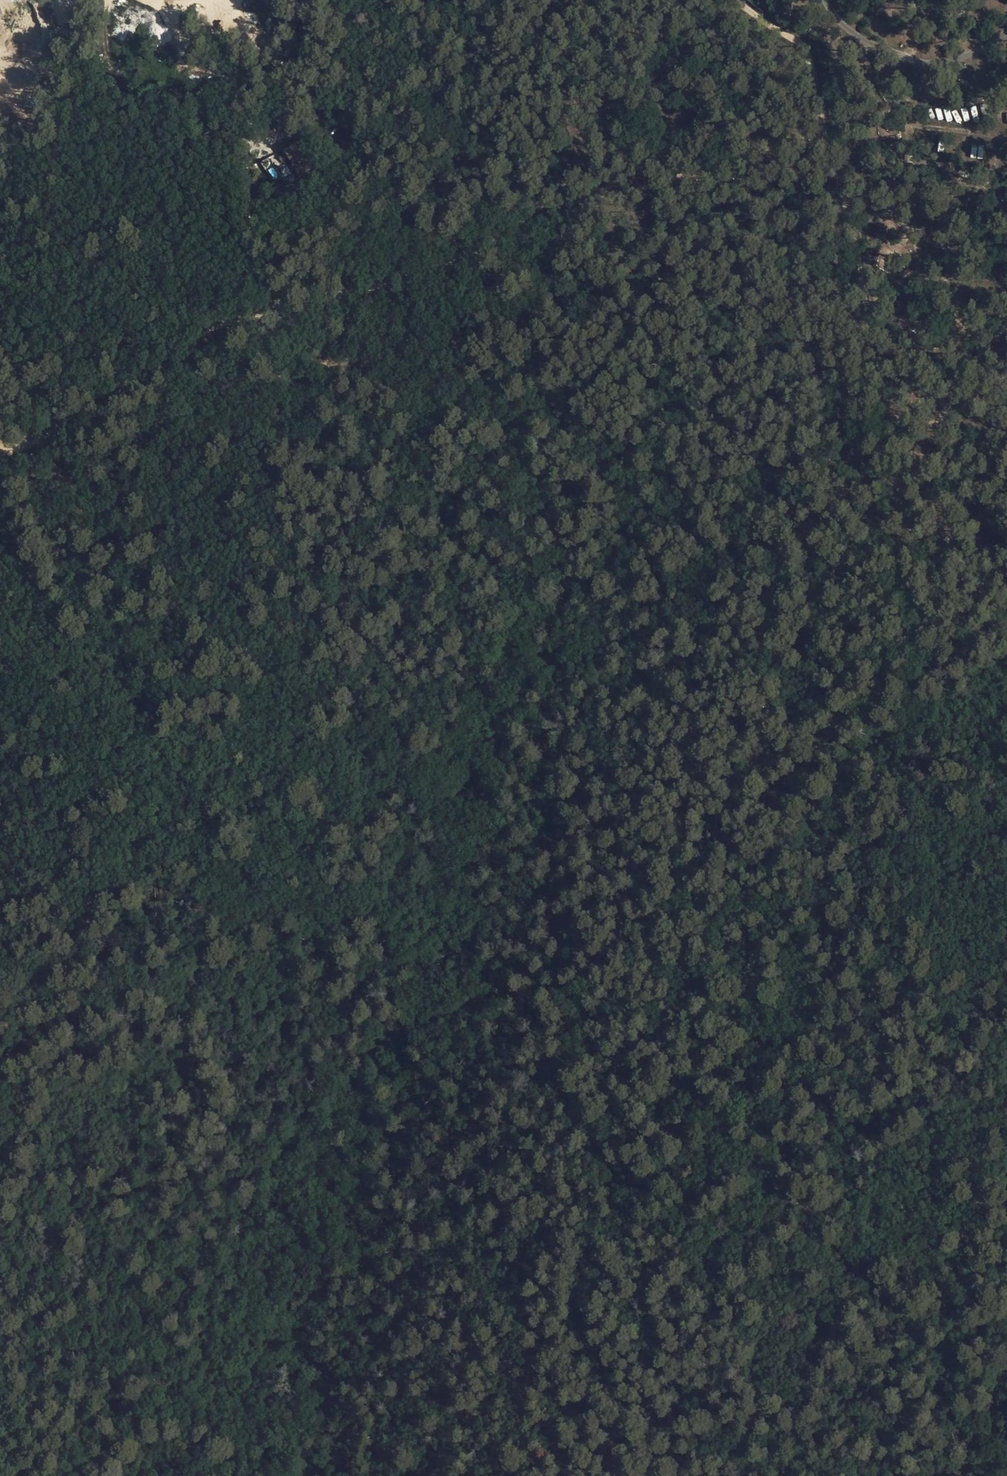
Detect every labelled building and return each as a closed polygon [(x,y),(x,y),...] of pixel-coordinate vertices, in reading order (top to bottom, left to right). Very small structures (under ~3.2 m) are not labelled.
[(299,175),(317,163),(301,138),(283,150),(299,175)] [(972,144),(970,157),(982,159),(984,146),(972,144)]
